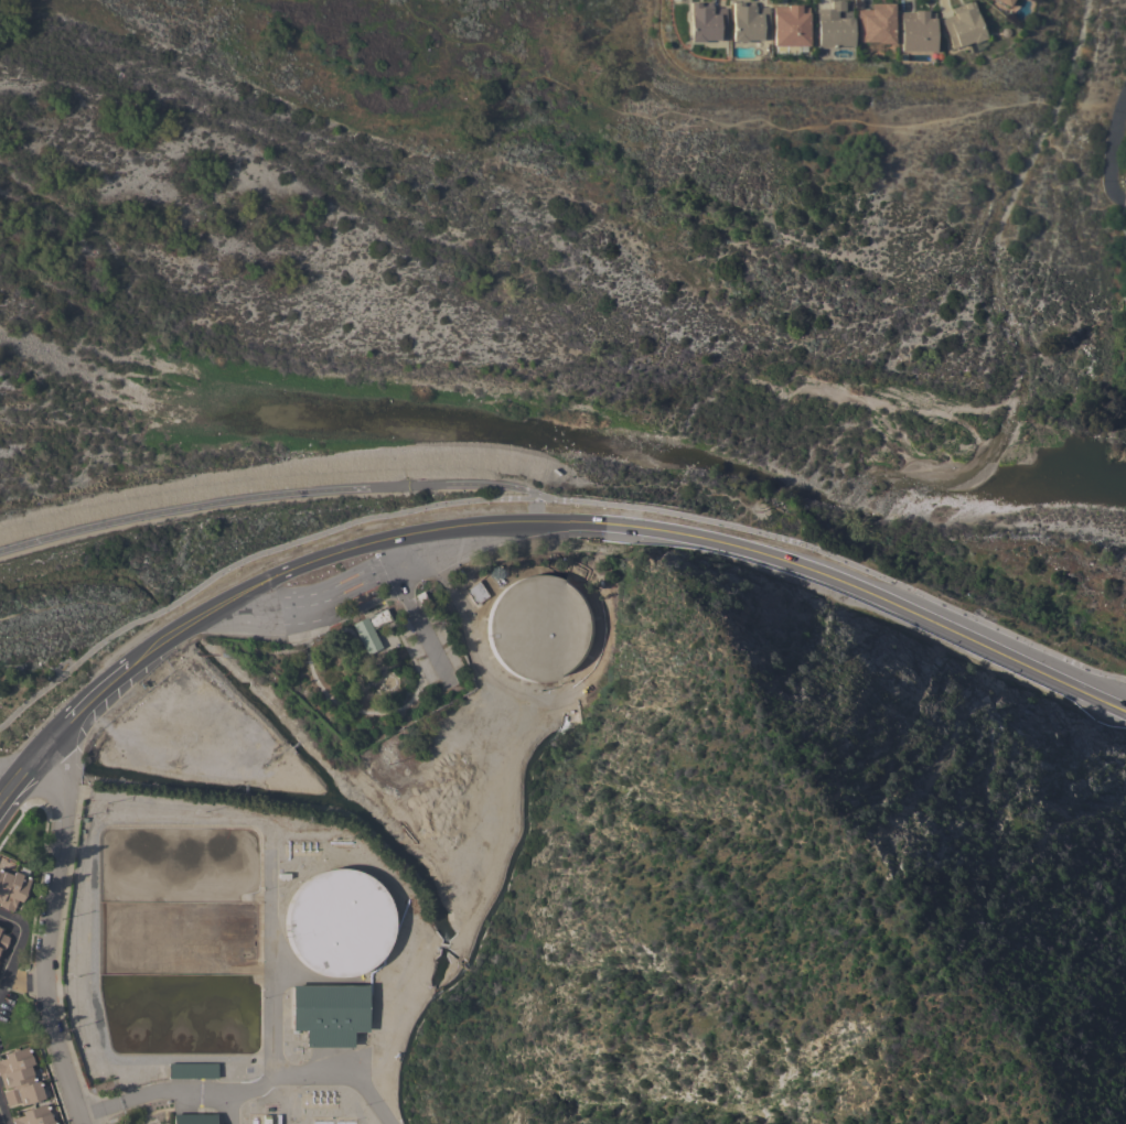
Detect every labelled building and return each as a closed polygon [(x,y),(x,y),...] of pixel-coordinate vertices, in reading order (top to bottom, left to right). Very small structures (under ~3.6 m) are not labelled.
[(832,46),(832,47),(817,47),(817,9),(832,9),(832,1),(845,1),(845,11),(838,11),(838,20),(839,20),(839,19),(852,19),(852,46),(832,46)] [(986,39),(973,44),(973,42),(953,50),(942,19),(954,14),(952,9),(973,1),(986,39)] [(690,2),(712,2),(712,8),(726,8),(726,41),(705,41),(705,42),(690,42),(690,2)] [(732,2),(755,2),(755,8),(769,8),(769,41),(747,41),(747,42),(732,42),(732,2)] [(893,44),(879,44),(879,42),(858,43),(858,10),(871,10),(871,3),(893,3),(893,44)] [(773,46),(773,7),(787,7),(787,6),(801,6),(801,7),(809,7),(808,46),(773,46)] [(900,52),(900,12),(914,12),(914,11),(927,11),(927,13),(935,13),(935,52),(900,52)] [(478,581),(487,595),(474,604),(464,590),(478,581)] [(350,624),(365,616),(366,618),(384,608),(389,619),(372,629),(380,648),(366,655),(350,624)] [(11,911),(0,907),(0,870),(11,875),(13,872),(30,878),(23,893),(24,894),(22,898),(22,897),(20,901),(17,900),(11,911)] [(388,909),(380,888),(369,888),(369,884),(364,870),(326,870),(285,885),(285,936),(299,974),(353,974),(379,964),(388,964),(388,909)] [(366,984),(366,1030),(352,1030),(352,1046),(304,1046),(304,1029),(290,1029),(290,984),(366,984)] [(3,1089),(0,1078),(0,1059),(4,1058),(2,1055),(7,1053),(7,1052),(12,1050),(12,1051),(28,1046),(33,1061),(32,1062),(32,1063),(29,1064),(34,1081),(37,1080),(43,1098),(21,1105),(20,1101),(7,1105),(2,1092),(13,1089),(12,1085),(3,1089)] [(166,1078),(214,1077),(213,1062),(166,1063),(166,1078)] [(53,1120),(54,1123),(13,1123),(11,1118),(22,1115),(21,1112),(25,1110),(25,1109),(30,1107),(31,1107),(45,1103),(51,1121),(53,1120)] [(215,1114),(215,1123),(172,1123),(172,1114),(215,1114)]
